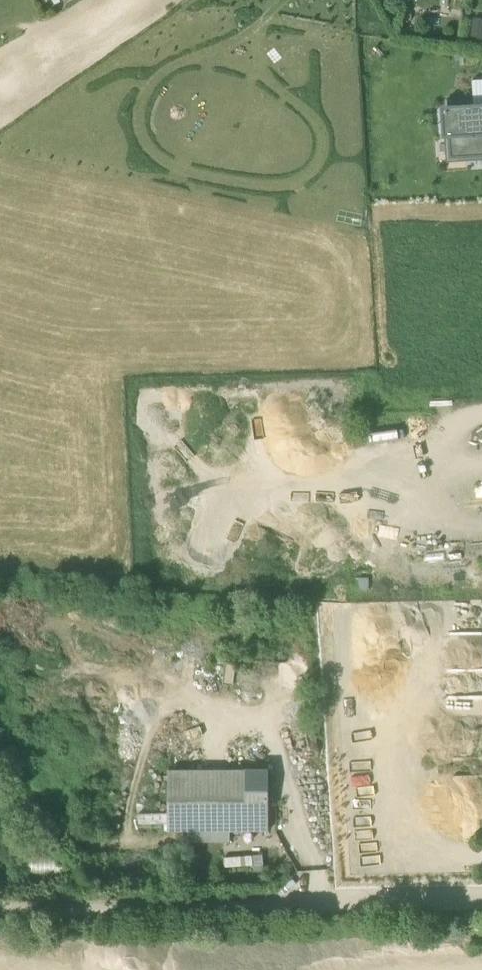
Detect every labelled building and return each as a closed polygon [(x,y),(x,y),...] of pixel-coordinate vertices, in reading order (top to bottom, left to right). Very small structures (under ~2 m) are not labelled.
[(473,18),(470,43),(481,45),(481,20),(473,18)] [(481,105),(481,80),(472,81),(474,105),(481,105)] [(440,107),(442,139),(448,139),(449,160),(481,158),(481,105),(474,105),(440,107)] [(168,831),(267,831),(267,772),(168,772),(168,831)] [(223,865),(258,863),(258,855),(222,857),(223,865)]
